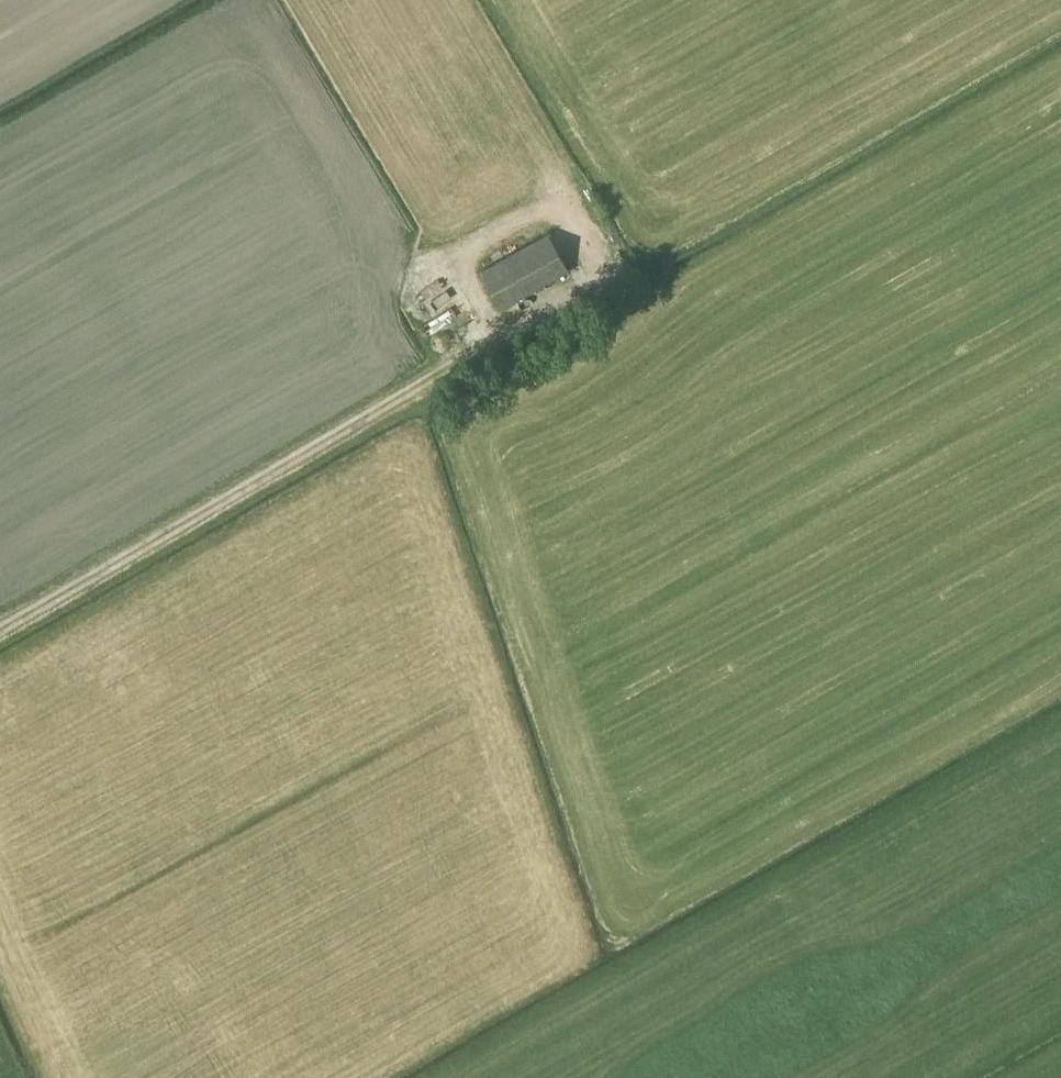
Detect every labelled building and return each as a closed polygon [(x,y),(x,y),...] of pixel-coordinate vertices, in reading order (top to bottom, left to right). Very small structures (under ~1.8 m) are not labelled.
[(501,306),(569,270),(550,235),(482,271),(501,306)]
